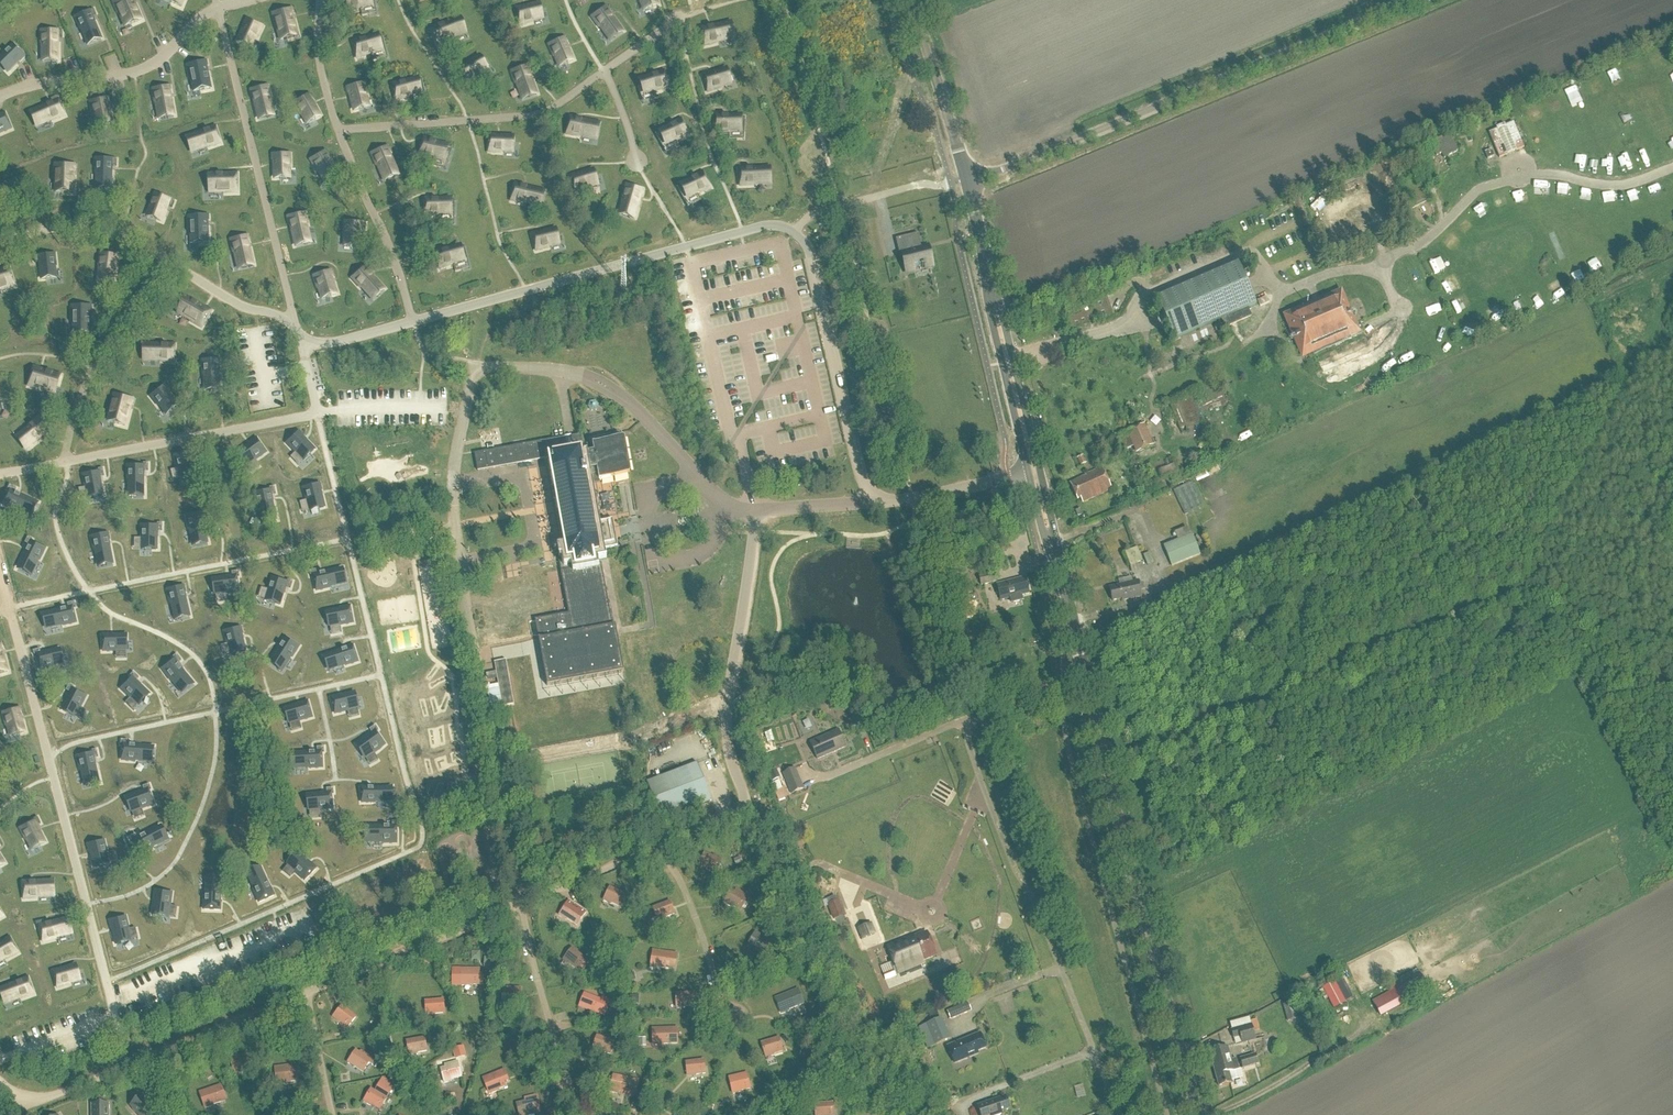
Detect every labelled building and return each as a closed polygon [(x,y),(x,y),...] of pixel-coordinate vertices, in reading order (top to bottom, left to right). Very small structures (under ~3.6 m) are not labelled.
[(114,2),(120,16),(125,28),(141,21),(139,15),(133,0),(120,0),(114,2)] [(345,13),(360,11),(361,15),(370,14),(369,10),(372,9),(371,0),(344,0),(345,13)] [(644,11),(658,6),(656,0),(640,0),(644,11)] [(535,3),(515,16),(523,29),(543,16),(535,3)] [(605,8),(593,18),(608,38),(620,29),(605,8)] [(90,12),(75,18),(81,32),(81,31),(86,41),(99,35),(98,31),(92,18),(96,16),(94,10),(90,12)] [(291,10),(274,15),(277,29),(278,29),(281,41),(298,37),(296,31),(291,10)] [(453,20),(432,34),(440,47),(462,33),(453,20)] [(239,40),(238,43),(252,49),(256,41),(262,27),(248,21),(239,40)] [(726,25),(701,31),(704,46),(729,40),(726,25)] [(43,47),(43,57),(58,57),(58,53),(58,39),(62,39),(62,32),(58,32),(42,32),(42,47),(43,47)] [(378,38),(353,45),(357,59),(371,56),(372,61),(380,59),(378,54),(382,53),(378,38)] [(564,39),(550,46),(559,67),(573,61),(564,39)] [(0,60),(0,65),(8,73),(10,71),(25,57),(14,46),(3,56),(0,60)] [(476,56),(459,72),(470,84),(487,67),(476,56)] [(206,62),(188,66),(191,80),(194,93),(211,90),(210,83),(206,62)] [(527,67),(512,72),(521,96),(535,91),(527,67)] [(726,70),(703,77),(707,92),(730,85),(726,70)] [(664,73),(640,82),(641,86),(645,96),(648,95),(650,100),(657,98),(655,93),(669,88),(664,73)] [(418,81),(393,87),(396,102),(410,99),(411,104),(419,102),(418,97),(421,97),(418,81)] [(267,87),(252,91),(257,111),(258,116),(273,112),(270,102),(267,87)] [(362,87),(344,102),(354,114),(372,99),(362,87)] [(169,88),(154,90),(156,105),(158,115),(173,113),(172,108),(173,108),(169,88)] [(309,96),(295,104),(302,117),(302,116),(307,124),(320,117),(319,114),(309,96)] [(107,100),(92,103),(95,117),(97,126),(112,123),(111,120),(107,100)] [(40,110),(36,112),(41,126),(51,122),(65,116),(59,102),(40,110)] [(12,129),(5,115),(0,117),(0,134),(12,129)] [(741,118),(715,117),(715,132),(740,133),(741,118)] [(595,124),(570,119),(567,134),(592,139),(595,124)] [(682,121),(659,134),(667,147),(669,146),(672,150),(679,146),(676,142),(689,135),(682,121)] [(1497,130),(1489,134),(1499,158),(1507,155),(1507,154),(1515,150),(1516,151),(1524,148),(1513,124),(1505,127),(1505,125),(1496,128),(1497,130)] [(196,136),(192,137),(197,152),(207,148),(221,144),(216,129),(196,136)] [(1441,154),(1444,160),(1458,152),(1448,135),(1435,142),(1435,143),(1430,146),(1436,157),(1441,154)] [(513,138),(489,137),(489,152),(512,153),(513,138)] [(424,141),(420,155),(434,160),(432,164),(440,167),(441,162),(444,163),(449,148),(424,141)] [(387,148),(372,155),(382,178),(397,172),(387,148)] [(1485,153),(1487,159),(1494,156),(1491,150),(1485,153)] [(325,153),(312,161),(319,174),(325,183),(338,175),(335,171),(336,171),(325,153)] [(289,155),(274,156),(275,176),(275,179),(290,179),(290,170),(289,155)] [(97,175),(96,185),(112,186),(112,181),(112,160),(97,160),(96,175),(97,175)] [(56,180),(56,193),(73,194),(73,187),(74,166),(56,166),(56,180)] [(765,169),(739,170),(740,186),(765,184),(765,169)] [(593,171),(570,178),(575,193),(597,186),(593,171)] [(216,176),(210,176),(210,194),(223,193),(238,193),(237,175),(216,176)] [(689,183),(681,187),(688,200),(691,199),(694,203),(700,200),(698,195),(711,188),(703,175),(689,183)] [(540,192),(515,186),(511,201),(536,207),(540,192)] [(642,190),(627,186),(621,211),(636,215),(642,190)] [(151,209),(148,217),(162,223),(163,220),(170,201),(156,195),(151,209)] [(910,199),(888,203),(890,213),(912,209),(910,199)] [(425,201),(425,216),(439,217),(439,222),(447,222),(447,217),(450,217),(451,201),(425,201)] [(304,214),(289,218),(294,238),(295,243),(310,239),(307,229),(304,214)] [(208,217),(190,217),(190,232),(191,232),(191,245),(208,244),(208,238),(208,217)] [(928,223),(930,229),(940,226),(938,220),(928,223)] [(345,238),(345,247),(360,248),(360,245),(362,224),(346,223),(345,238)] [(555,230),(532,236),(536,251),(559,246),(555,230)] [(918,234),(909,237),(912,252),(902,255),(906,272),(921,268),(922,269),(925,268),(924,267),(931,266),(927,249),(922,250),(918,234)] [(247,237),(232,241),(235,255),(238,266),(252,262),(251,258),(252,258),(247,237)] [(460,249),(435,255),(439,270),(453,266),(455,271),(462,269),(461,264),(464,263),(460,249)] [(39,257),(34,257),(35,264),(40,263),(41,277),(42,280),(57,279),(56,270),(54,255),(39,257)] [(100,269),(99,280),(113,282),(114,277),(117,257),(102,255),(100,269)] [(1239,264),(1156,299),(1174,341),(1256,305),(1239,264)] [(364,268),(353,279),(363,290),(370,298),(381,287),(378,284),(364,268)] [(1,291),(15,286),(9,270),(0,273),(0,291),(1,291)] [(330,272),(315,277),(319,291),(322,299),(336,295),(336,292),(330,272)] [(1302,357),(1358,333),(1341,294),(1286,318),(1302,357)] [(1264,296),(1256,311),(1267,317),(1276,302),(1264,296)] [(187,299),(178,314),(190,321),(202,328),(211,313),(193,302),(187,299)] [(73,322),(73,335),(90,335),(91,328),(91,307),(73,307),(73,322)] [(149,346),(149,361),(160,361),(160,362),(174,362),(175,347),(154,346),(149,346)] [(1404,357),(1406,349),(1396,347),(1394,355),(1404,357)] [(219,361),(203,361),(204,376),(204,387),(220,386),(219,382),(220,382),(219,361)] [(1377,378),(1389,373),(1386,366),(1374,371),(1377,378)] [(34,369),(29,386),(43,390),(55,394),(60,377),(54,375),(34,369)] [(163,387),(151,397),(160,408),(166,415),(178,406),(176,404),(163,387)] [(112,410),(108,422),(125,427),(127,420),(132,400),(115,396),(112,410)] [(594,411),(603,407),(600,402),(592,406),(594,411)] [(29,429),(20,436),(30,447),(33,445),(50,432),(40,420),(28,429),(29,429)] [(1143,426),(1125,434),(1119,437),(1125,451),(1135,446),(1138,453),(1152,447),(1143,426)] [(298,433),(287,444),(297,455),(298,455),(304,461),(314,451),(315,451),(298,433)] [(483,453),(475,455),(477,466),(478,472),(550,459),(552,466),(563,524),(569,560),(559,561),(563,583),(569,615),(535,621),(538,639),(539,641),(543,665),(547,687),(578,681),(624,673),(616,627),(613,627),(607,595),(602,564),(600,565),(598,556),(586,484),(601,481),(629,476),(622,440),(594,445),(594,444),(592,445),(594,453),(583,455),(582,453),(581,453),(567,456),(566,451),(573,449),(571,436),(564,437),(564,438),(552,440),(503,449),(483,453)] [(257,440),(238,454),(238,455),(247,466),(254,461),(266,453),(257,440)] [(190,454),(175,457),(179,472),(181,480),(195,477),(196,477),(191,458),(196,457),(194,450),(190,451),(190,454)] [(1086,465),(1082,457),(1075,461),(1080,469),(1086,465)] [(1221,462),(1197,470),(1200,479),(1224,471),(1221,462)] [(129,482),(129,493),(143,493),(144,493),(144,471),(148,471),(148,464),(144,464),(144,467),(128,467),(128,482),(129,482)] [(1081,498),(1083,503),(1092,499),(1112,490),(1102,468),(1086,476),(1086,477),(1070,484),(1077,500),(1081,498)] [(99,473),(84,476),(87,490),(88,499),(103,496),(103,497),(104,497),(100,477),(104,476),(103,470),(98,471),(99,473)] [(1203,506),(1192,483),(1173,491),(1185,515),(1203,506)] [(319,485),(304,489),(308,503),(310,512),(324,508),(324,509),(325,509),(319,485)] [(10,492),(4,506),(17,512),(27,516),(33,503),(34,503),(34,502),(14,493),(16,489),(10,486),(8,491),(10,492)] [(270,491),(255,494),(258,509),(261,519),(275,516),(275,517),(276,517),(271,495),(276,495),(274,488),(270,489),(270,491)] [(202,514),(187,517),(190,531),(191,537),(192,542),(206,539),(206,540),(207,540),(206,535),(203,518),(207,517),(206,511),(201,512),(202,514)] [(615,538),(622,537),(620,515),(613,515),(615,538)] [(142,544),(142,550),(157,550),(157,551),(157,542),(158,531),(162,531),(162,524),(158,524),(157,527),(142,526),(142,541),(142,544)] [(107,535),(92,538),(95,552),(96,554),(97,563),(112,560),(112,561),(112,560),(110,549),(107,535)] [(1192,535),(1164,546),(1171,567),(1200,556),(1192,535)] [(29,546),(20,566),(21,566),(34,572),(39,562),(45,549),(31,542),(32,540),(28,538),(25,544),(29,546)] [(1133,548),(1136,564),(1145,562),(1142,547),(1133,548)] [(316,571),(309,573),(310,577),(313,577),(316,592),(331,588),(341,586),(338,571),(339,571),(338,571),(317,575),(316,571)] [(217,580),(213,580),(213,581),(214,581),(216,595),(219,595),(225,594),(239,592),(237,577),(239,577),(239,576),(239,572),(232,573),(232,576),(232,578),(217,580)] [(996,582),(994,574),(994,573),(979,577),(979,579),(981,586),(996,582)] [(1029,595),(1025,578),(997,585),(1001,602),(1029,595)] [(269,593),(266,601),(280,606),(286,588),(291,589),(293,582),(288,581),(287,583),(273,579),(268,593),(269,593)] [(1109,588),(1112,602),(1122,600),(1122,601),(1142,597),(1138,581),(1109,588)] [(183,587),(168,591),(171,605),(172,605),(174,616),(188,613),(189,613),(183,587)] [(69,609),(47,614),(48,615),(51,629),(62,626),(62,627),(76,623),(73,608),(75,608),(74,603),(68,605),(69,609)] [(555,608),(557,615),(567,611),(564,604),(555,608)] [(350,608),(327,613),(330,628),(339,626),(353,623),(350,608)] [(226,632),(225,632),(229,647),(229,648),(231,655),(245,652),(246,652),(240,629),(226,632)] [(127,636),(103,637),(103,652),(118,652),(127,651),(126,637),(127,637),(127,636)] [(973,646),(976,653),(994,645),(991,638),(973,646)] [(286,639),(272,661),(273,661),(285,669),(291,659),(299,647),(286,639)] [(353,647),(328,656),(329,656),(334,670),(344,667),(358,662),(353,647)] [(40,650),(33,652),(34,657),(37,656),(40,671),(55,667),(63,665),(60,651),(60,650),(41,655),(40,650)] [(175,660),(163,670),(172,681),(179,690),(190,681),(191,681),(178,664),(181,661),(177,655),(173,658),(175,660)] [(494,663),(502,708),(514,706),(506,661),(494,663)] [(132,679),(122,690),(132,699),(139,706),(149,695),(149,696),(150,695),(136,682),(139,678),(134,674),(130,677),(132,679)] [(70,694),(61,711),(62,712),(62,711),(75,718),(79,710),(80,709),(86,697),(84,696),(72,690),(73,688),(69,686),(66,692),(70,694)] [(594,701),(593,697),(602,696),(601,688),(580,690),(581,702),(594,701)] [(355,694),(331,700),(335,715),(349,711),(358,709),(354,695),(355,694)] [(308,703),(285,710),(285,711),(286,710),(290,724),(298,722),(312,718),(308,703)] [(19,710),(4,714),(8,728),(10,737),(25,733),(24,730),(19,710)] [(372,734),(356,745),(357,746),(365,758),(373,753),(385,744),(376,732),(378,730),(375,726),(370,730),(372,734)] [(838,731),(810,743),(817,760),(842,749),(841,747),(844,745),(838,731)] [(121,741),(121,746),(123,746),(122,761),(137,762),(148,763),(149,748),(149,749),(149,748),(128,746),(128,741),(121,741)] [(317,753),(296,754),(296,755),(297,770),(308,769),(323,768),(322,753),(324,753),(324,748),(317,748),(317,753)] [(93,754),(78,757),(81,772),(84,782),(98,779),(98,780),(99,780),(94,758),(98,757),(97,751),(92,752),(93,754)] [(647,783),(661,821),(712,802),(697,764),(647,783)] [(783,771),(792,792),(805,787),(796,766),(783,771)] [(768,774),(772,784),(780,780),(776,771),(768,774)] [(145,792),(126,799),(126,800),(127,799),(132,813),(140,810),(154,805),(149,791),(151,790),(149,785),(143,788),(145,792)] [(787,795),(783,785),(773,789),(777,799),(787,795)] [(387,786),(361,788),(362,803),(377,802),(388,802),(387,787),(387,786)] [(327,794),(307,796),(308,797),(309,811),(318,811),(333,809),(332,794),(334,794),(334,789),(327,790),(327,794)] [(35,822),(21,829),(27,842),(28,842),(30,848),(32,850),(45,844),(44,841),(37,826),(41,824),(38,818),(34,820),(35,822)] [(371,827),(371,828),(371,829),(371,843),(382,843),(397,843),(397,827),(399,827),(399,824),(399,823),(392,823),(392,825),(392,827),(380,827),(371,827)] [(136,835),(129,839),(132,843),(134,842),(141,855),(143,854),(154,848),(164,843),(159,835),(157,830),(157,829),(138,839),(136,835)] [(104,842),(89,845),(94,869),(95,869),(95,868),(109,865),(107,856),(107,855),(104,842)] [(298,854),(288,865),(295,871),(294,871),(305,881),(311,874),(316,870),(306,860),(298,853),(298,854)] [(706,869),(716,873),(721,861),(704,854),(700,866),(706,869)] [(731,858),(734,865),(740,862),(738,856),(731,858)] [(263,874),(249,880),(254,890),(260,903),(274,897),(263,873),(262,873),(263,874)] [(44,882),(23,884),(24,899),(39,898),(49,897),(48,882),(44,883),(44,882)] [(205,896),(204,910),(220,911),(221,885),(221,886),(206,885),(205,896)] [(611,905),(612,903),(620,907),(626,896),(610,888),(604,900),(604,901),(611,905)] [(748,897),(736,891),(735,893),(731,891),(725,902),(724,904),(731,907),(732,906),(741,910),(742,907),(746,909),(748,904),(745,903),(746,899),(748,897)] [(156,892),(153,916),(154,916),(168,917),(169,909),(170,909),(170,907),(171,894),(156,892)] [(826,904),(832,920),(842,916),(841,913),(842,913),(837,899),(826,904)] [(586,912),(569,901),(559,916),(565,920),(566,919),(577,926),(586,912)] [(653,909),(658,920),(658,922),(666,919),(666,918),(674,914),(670,902),(653,909)] [(125,918),(110,922),(116,945),(117,945),(117,944),(131,941),(129,932),(129,931),(125,918)] [(42,922),(36,923),(37,928),(39,927),(40,933),(43,942),(57,939),(67,936),(64,921),(59,922),(43,926),(42,922)] [(857,929),(862,941),(876,936),(871,924),(857,929)] [(763,955),(765,951),(772,955),(776,948),(783,951),(787,945),(773,937),(771,941),(755,932),(748,946),(754,949),(754,950),(763,955)] [(888,947),(899,974),(924,963),(923,961),(936,956),(928,938),(925,939),(923,933),(888,947)] [(5,960),(18,953),(10,940),(0,946),(0,963),(5,960)] [(572,949),(564,959),(570,964),(578,970),(586,960),(572,949)] [(658,970),(668,972),(669,967),(675,968),(676,957),(653,954),(650,970),(658,971),(658,970)] [(1425,974),(1434,966),(1430,961),(1420,968),(1425,974)] [(73,967),(53,973),(57,988),(71,984),(80,981),(75,967),(73,968),(73,967)] [(453,969),(453,985),(462,985),(462,987),(469,987),(469,985),(483,985),(483,975),(479,975),(479,969),(453,969)] [(593,974),(598,978),(601,973),(596,970),(593,974)] [(883,975),(886,981),(896,977),(893,971),(883,975)] [(624,974),(626,981),(634,979),(632,972),(624,974)] [(506,975),(505,981),(514,983),(515,976),(506,975)] [(1421,977),(1373,1002),(1381,1016),(1420,996),(1416,988),(1425,983),(1421,977)] [(1350,978),(1342,981),(1344,986),(1351,984),(1350,978)] [(9,987),(5,989),(10,1003),(20,999),(34,994),(28,980),(9,987)] [(1322,987),(1333,1009),(1345,1002),(1334,981),(1322,987)] [(792,992),(780,997),(781,1000),(776,1001),(781,1013),(782,1015),(789,1012),(788,1010),(798,1007),(792,992)] [(676,994),(677,1007),(677,1008),(685,1008),(685,1007),(694,1007),(694,994),(676,994)] [(584,995),(580,1006),(587,1009),(596,1013),(597,1010),(605,1013),(610,1001),(602,998),(601,1001),(584,995)] [(1283,1002),(1287,1021),(1297,1019),(1292,1000),(1283,1002)] [(434,1014),(444,1013),(443,1001),(426,1002),(427,1015),(434,1014)] [(357,1006),(363,1010),(366,1006),(360,1002),(357,1006)] [(968,1004),(947,1012),(950,1021),(971,1013),(968,1004)] [(340,1021),(348,1028),(356,1018),(342,1007),(334,1017),(340,1021)] [(1256,1030),(1263,1029),(1261,1017),(1254,1018),(1256,1030)] [(926,1026),(934,1046),(950,1040),(942,1019),(926,1026)] [(1393,1023),(1372,1032),(1375,1038),(1396,1029),(1393,1023)] [(1251,1026),(1231,1031),(1234,1039),(1240,1037),(1242,1044),(1255,1040),(1251,1026)] [(660,1044),(677,1044),(677,1031),(677,1028),(653,1029),(653,1032),(653,1044),(654,1044),(660,1044)] [(948,1047),(954,1064),(978,1054),(977,1052),(986,1048),(980,1034),(948,1047)] [(614,1042),(597,1037),(593,1048),(600,1051),(610,1054),(614,1042)] [(427,1051),(424,1039),(407,1042),(409,1054),(416,1053),(427,1051)] [(762,1044),(766,1058),(773,1056),(773,1054),(783,1052),(779,1039),(762,1044)] [(1209,1053),(1219,1087),(1231,1084),(1231,1082),(1242,1079),(1239,1070),(1236,1059),(1231,1061),(1228,1048),(1209,1053)] [(373,1066),(376,1062),(361,1052),(360,1054),(356,1051),(349,1062),(348,1063),(355,1068),(356,1067),(363,1072),(369,1064),(373,1066)] [(1256,1052),(1239,1057),(1242,1068),(1259,1063),(1256,1052)] [(451,1053),(444,1054),(445,1061),(452,1060),(451,1053)] [(249,1057),(231,1060),(234,1072),(241,1071),(251,1069),(249,1057)] [(695,1075),(705,1074),(704,1059),(686,1060),(687,1075),(695,1075)] [(461,1078),(457,1062),(445,1065),(445,1068),(441,1070),(444,1084),(452,1082),(451,1080),(461,1078)] [(293,1066),(275,1068),(277,1085),(285,1084),(285,1083),(295,1082),(294,1078),(299,1077),(298,1068),(293,1069),(293,1066)] [(215,1077),(211,1070),(205,1073),(208,1080),(215,1077)] [(496,1090),(505,1087),(504,1083),(508,1081),(504,1070),(483,1079),(489,1095),(496,1092),(496,1090)] [(729,1078),(733,1093),(733,1094),(741,1093),(741,1091),(750,1089),(746,1074),(729,1078)] [(635,1094),(638,1081),(634,1080),(618,1077),(614,1076),(613,1078),(610,1090),(611,1090),(610,1092),(617,1094),(618,1092),(627,1095),(628,1092),(635,1094)] [(371,1090),(364,1102),(370,1106),(371,1105),(380,1110),(394,1086),(386,1081),(383,1087),(379,1085),(375,1092),(371,1090)] [(131,1106),(138,1114),(150,1114),(155,1111),(149,1104),(157,1097),(146,1084),(136,1092),(141,1098),(131,1106)] [(221,1086),(200,1093),(205,1107),(206,1109),(212,1106),(212,1105),(222,1102),(220,1098),(225,1096),(221,1086)] [(981,1114),(1000,1114),(1002,1113),(1010,1110),(1005,1097),(978,1106),(981,1114)] [(519,1114),(529,1114),(537,1113),(534,1100),(517,1105),(519,1114)] [(815,1105),(816,1114),(834,1114),(833,1104),(815,1105)] [(108,1105),(93,1105),(93,1114),(108,1114),(108,1105)]
